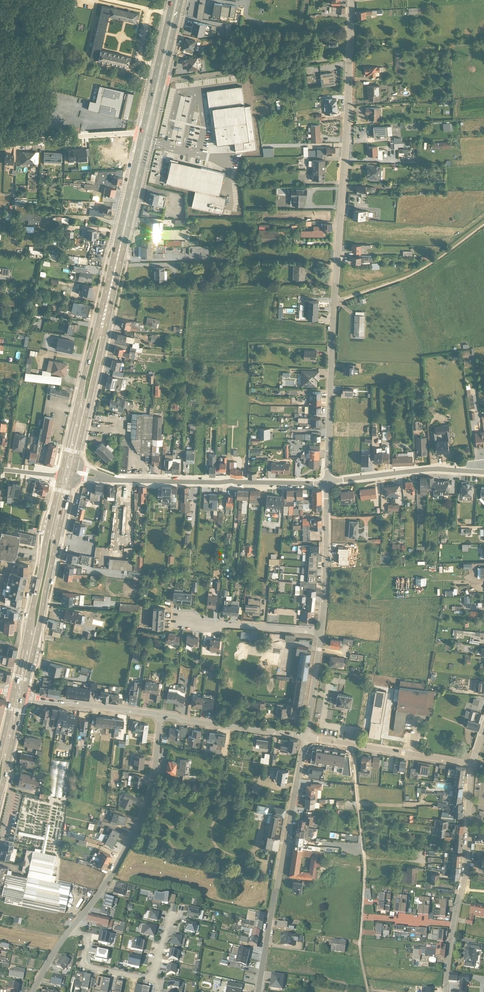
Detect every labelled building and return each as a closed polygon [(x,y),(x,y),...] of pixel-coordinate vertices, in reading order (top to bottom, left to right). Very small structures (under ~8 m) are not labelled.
[(214,7),(212,16),(220,17),(220,15),(235,17),(236,7),(219,3),(215,2),(214,7)] [(205,4),(199,3),(197,18),(203,19),(205,4)] [(110,7),(102,5),(101,6),(94,36),(93,36),(92,40),(93,40),(89,58),(98,60),(100,50),(108,16),(110,7)] [(136,22),(138,14),(110,7),(108,16),(136,22)] [(357,11),(357,18),(358,18),(358,22),(363,21),(363,18),(366,17),(366,15),(372,14),(372,15),(382,14),(382,10),(357,11)] [(194,21),(192,33),(200,35),(209,35),(212,25),(194,21)] [(194,51),(196,41),(186,38),(185,41),(185,42),(185,43),(184,43),(182,53),(187,54),(188,53),(192,54),(193,51),(194,51)] [(98,60),(126,67),(129,57),(128,57),(100,50),(98,60)] [(402,50),(394,50),(395,74),(400,74),(400,76),(402,76),(402,74),(405,74),(404,50),(402,50)] [(182,60),(183,65),(187,64),(188,70),(199,69),(198,65),(201,65),(200,61),(199,61),(198,57),(182,60)] [(366,73),(366,76),(370,75),(370,77),(376,76),(377,76),(377,72),(380,72),(380,71),(383,71),(383,67),(365,68),(366,73)] [(320,74),(322,86),(334,85),(332,73),(320,74)] [(251,76),(245,77),(248,93),(254,92),(251,76)] [(89,101),(87,110),(128,119),(133,93),(99,85),(95,102),(89,101)] [(207,89),(209,107),(244,102),(242,85),(207,89)] [(368,96),(368,100),(378,100),(378,95),(381,95),(380,86),(367,86),(367,96),(368,96)] [(328,106),(337,105),(337,99),(333,99),(332,98),(323,99),(324,102),(327,102),(328,106)] [(245,105),(244,102),(209,107),(212,126),(253,120),(251,104),(245,105)] [(324,112),(325,114),(333,114),(333,113),(338,112),(337,105),(328,106),(325,107),(325,110),(324,110),(324,111),(323,111),(324,112)] [(380,108),(366,107),(365,114),(369,115),(369,120),(379,120),(380,108)] [(256,149),(253,120),(212,126),(214,144),(235,142),(236,152),(256,149)] [(439,120),(439,128),(449,128),(449,120),(439,120)] [(311,142),(311,143),(321,142),(320,125),(310,125),(311,142)] [(373,127),(374,138),(384,137),(384,136),(392,135),(391,126),(373,127)] [(429,139),(429,147),(452,146),(452,138),(429,139)] [(377,146),(367,147),(368,156),(378,155),(378,158),(383,158),(382,150),(379,150),(378,146),(377,146)] [(264,156),(274,156),(274,147),(264,147),(264,156)] [(308,150),(308,156),(322,156),(322,155),(335,155),(335,148),(330,148),(330,147),(317,147),(317,150),(308,150)] [(68,158),(68,162),(74,162),(74,159),(77,159),(77,149),(72,150),(68,151),(68,152),(65,153),(65,158),(68,158)] [(26,152),(19,151),(18,164),(19,164),(19,166),(28,167),(29,152),(26,152)] [(28,165),(28,166),(37,166),(37,164),(38,164),(38,152),(32,152),(29,152),(28,165)] [(44,152),(44,165),(61,166),(61,153),(44,152)] [(4,164),(13,165),(14,155),(10,155),(10,153),(5,153),(4,164)] [(227,195),(218,193),(224,171),(170,158),(165,182),(194,190),(191,205),(222,213),(227,195)] [(313,160),(309,160),(309,166),(313,166),(313,170),(325,170),(325,160),(313,160)] [(382,165),(366,164),(366,178),(381,179),(382,165)] [(122,178),(123,170),(116,171),(116,170),(95,172),(94,174),(91,173),(90,180),(86,179),(86,182),(90,183),(95,184),(116,188),(117,183),(120,184),(122,178)] [(311,175),(312,180),(325,180),(325,170),(313,170),(313,175),(311,175)] [(103,194),(114,196),(116,188),(95,184),(84,184),(84,189),(93,189),(93,186),(102,188),(101,192),(102,193),(103,193),(103,194)] [(357,186),(357,193),(366,193),(366,190),(375,190),(375,186),(361,185),(361,186),(357,186)] [(292,197),(292,205),(304,206),(304,198),(307,198),(307,190),(307,189),(292,188),(291,197),(292,197)] [(167,196),(150,192),(147,203),(164,207),(167,196)] [(14,212),(21,213),(26,213),(27,195),(21,194),(21,197),(16,197),(14,197),(14,200),(14,212)] [(90,209),(89,215),(103,216),(104,213),(110,214),(111,213),(111,212),(111,211),(111,208),(100,206),(99,211),(90,209)] [(354,208),(353,217),(368,218),(369,210),(368,209),(354,208)] [(38,213),(26,213),(21,213),(20,220),(28,220),(28,224),(34,224),(34,223),(41,223),(41,215),(38,215),(38,213)] [(56,220),(56,227),(61,227),(61,224),(68,224),(68,218),(61,217),(55,217),(55,220),(56,220)] [(160,221),(147,221),(147,229),(163,229),(163,222),(160,222),(160,221)] [(87,229),(86,238),(95,239),(96,237),(98,237),(98,232),(96,232),(96,230),(87,229)] [(259,230),(259,244),(279,244),(279,237),(283,237),(283,238),(285,238),(285,230),(269,230),(259,230)] [(142,240),(142,246),(160,246),(160,234),(162,234),(162,233),(147,233),(147,240),(142,240)] [(371,246),(371,244),(370,244),(370,243),(352,243),(352,250),(357,250),(357,251),(364,251),(364,246),(371,246)] [(29,257),(42,258),(42,255),(42,251),(32,250),(33,246),(29,246),(29,249),(30,249),(29,257)] [(141,246),(141,257),(152,257),(152,258),(163,257),(163,252),(165,252),(165,246),(141,246)] [(48,260),(87,265),(87,263),(88,260),(87,259),(87,258),(66,255),(66,256),(49,253),(48,260)] [(352,255),(352,261),(356,261),(370,261),(370,260),(374,260),(374,254),(357,253),(357,255),(352,255)] [(293,263),(293,279),(305,280),(305,264),(293,263)] [(84,280),(90,281),(92,274),(85,272),(86,269),(74,266),(73,270),(72,269),(71,272),(75,273),(74,280),(83,282),(84,280)] [(154,267),(154,281),(165,281),(164,267),(154,267)] [(78,284),(77,284),(76,287),(77,288),(77,291),(79,291),(78,295),(89,297),(90,296),(92,297),(93,291),(91,290),(92,285),(82,284),(78,283),(78,284)] [(300,304),(300,309),(318,309),(319,299),(304,299),(304,304),(300,304)] [(73,302),(71,313),(88,316),(90,306),(88,305),(73,302)] [(318,313),(318,309),(300,309),(299,309),(299,317),(318,317),(318,313)] [(365,314),(365,313),(364,313),(364,310),(355,310),(355,312),(355,313),(354,333),(355,333),(355,336),(363,336),(363,333),(364,334),(365,314)] [(147,317),(145,325),(157,328),(159,320),(159,319),(159,320),(147,317)] [(121,319),(120,323),(121,324),(120,326),(124,327),(124,329),(129,330),(130,329),(136,331),(136,330),(144,331),(144,328),(143,328),(143,326),(140,325),(140,322),(121,319)] [(68,322),(66,332),(72,334),(73,331),(76,332),(78,324),(68,322)] [(132,347),(138,349),(139,343),(140,339),(138,338),(137,338),(134,338),(134,334),(124,332),(124,335),(117,333),(116,341),(124,343),(125,341),(134,342),(134,344),(133,343),(132,347)] [(55,349),(71,353),(74,341),(58,338),(55,349)] [(135,352),(141,353),(142,348),(138,348),(138,349),(132,347),(130,347),(129,353),(124,352),(125,349),(114,347),(113,353),(121,355),(124,356),(124,357),(128,357),(130,359),(134,359),(134,358),(137,358),(138,355),(135,355),(135,352)] [(317,349),(304,348),(304,358),(313,359),(313,360),(316,360),(317,349)] [(36,355),(39,355),(39,352),(30,350),(29,355),(28,358),(27,358),(26,364),(31,365),(32,356),(36,356),(36,355)] [(120,362),(112,359),(110,368),(118,370),(120,362)] [(51,373),(65,375),(67,364),(53,360),(53,361),(48,360),(46,371),(42,371),(41,375),(30,373),(31,365),(26,364),(24,380),(60,385),(61,377),(50,376),(51,373)] [(301,368),(301,384),(317,385),(317,379),(319,379),(319,369),(301,368)] [(105,387),(120,390),(121,383),(123,383),(124,379),(121,379),(122,376),(112,374),(111,377),(108,376),(105,387)] [(469,407),(474,406),(473,394),(471,394),(469,382),(465,382),(468,407),(469,407)] [(53,385),(48,385),(47,393),(49,394),(68,398),(69,392),(52,388),(53,385)] [(110,398),(108,409),(122,412),(123,407),(129,408),(131,407),(132,407),(133,404),(133,403),(133,402),(132,402),(125,400),(125,399),(116,397),(116,399),(110,398)] [(145,455),(145,462),(151,462),(152,445),(153,416),(153,415),(149,415),(131,414),(131,422),(127,422),(127,430),(130,431),(130,438),(131,439),(131,440),(137,453),(139,452),(139,455),(145,455)] [(52,429),(53,418),(44,416),(42,428),(41,428),(38,444),(35,461),(51,465),(53,464),(53,463),(56,464),(59,452),(56,452),(56,448),(57,448),(59,447),(59,445),(58,443),(57,442),(53,441),(53,440),(49,439),(50,435),(52,436),(54,429),(53,429),(52,429)] [(161,417),(153,416),(152,445),(162,445),(163,433),(161,433),(162,417),(161,417)] [(298,416),(298,420),(311,421),(312,424),(316,424),(316,423),(321,423),(321,416),(310,416),(304,416),(298,416)] [(422,421),(418,421),(418,418),(414,418),(414,427),(422,427),(422,421)] [(451,438),(449,422),(434,424),(435,430),(432,431),(433,440),(435,440),(437,450),(449,448),(448,439),(451,438)] [(383,438),(387,438),(392,438),(391,423),(389,423),(389,429),(387,429),(387,430),(383,430),(383,438)] [(271,431),(271,426),(259,427),(259,437),(273,436),(273,431),(271,431)] [(483,429),(475,430),(477,446),(483,445),(483,432),(483,429)] [(312,432),(296,432),(296,437),(313,438),(313,439),(321,439),(321,433),(320,433),(320,430),(312,430),(312,432)] [(25,435),(14,433),(12,450),(22,451),(23,443),(24,443),(25,435)] [(426,435),(416,435),(417,453),(418,453),(418,454),(420,454),(421,453),(422,452),(427,452),(426,435)] [(123,436),(120,436),(118,472),(123,472),(126,472),(127,472),(129,445),(128,445),(123,436)] [(102,443),(95,450),(107,461),(114,453),(111,451),(113,449),(107,443),(105,446),(102,443)] [(30,451),(28,461),(34,462),(35,461),(38,444),(34,444),(33,451),(30,451)] [(301,452),(301,455),(320,456),(320,444),(310,444),(310,447),(309,447),(309,451),(306,451),(306,452),(301,452)] [(152,465),(154,465),(155,465),(158,465),(158,461),(159,461),(159,455),(158,455),(158,452),(157,452),(158,445),(152,445),(151,464),(152,465)] [(392,455),(392,464),(413,463),(413,454),(412,454),(412,449),(407,449),(407,451),(395,451),(396,455),(392,455)] [(195,450),(186,450),(186,462),(194,462),(195,450)] [(361,463),(372,463),(372,452),(362,451),(361,463)] [(173,455),(165,455),(165,464),(164,464),(164,467),(166,468),(165,472),(172,472),(173,455)] [(319,456),(304,456),(304,460),(309,461),(309,464),(319,465),(319,456)] [(172,472),(179,473),(179,467),(180,467),(181,463),(180,463),(180,459),(176,458),(176,457),(173,457),(172,472)] [(252,457),(248,457),(248,476),(256,476),(256,468),(260,468),(260,463),(256,464),(256,462),(253,459),(252,459),(252,457)] [(276,460),(271,460),(271,470),(275,470),(275,472),(289,472),(289,461),(284,461),(284,462),(276,462),(276,460)] [(236,461),(230,462),(230,469),(230,476),(243,476),(242,468),(236,468),(236,461)] [(439,493),(448,493),(448,479),(433,479),(433,475),(427,475),(427,486),(434,487),(434,493),(434,496),(439,496),(439,493)] [(412,479),(405,480),(406,489),(410,488),(410,492),(415,491),(414,483),(413,483),(412,479)] [(469,494),(469,493),(472,493),(472,489),(474,489),(474,485),(473,485),(473,482),(466,482),(466,480),(462,480),(462,484),(461,484),(461,489),(462,489),(462,493),(465,493),(465,494),(466,495),(468,495),(469,494)] [(48,488),(49,484),(48,483),(44,482),(39,481),(39,482),(35,481),(34,483),(32,483),(31,488),(32,488),(30,494),(36,496),(36,497),(44,498),(46,494),(46,490),(47,490),(48,488)] [(391,483),(393,493),(393,496),(398,496),(398,493),(401,492),(400,482),(391,483)] [(8,485),(7,496),(11,497),(12,495),(17,495),(20,484),(12,483),(12,485),(8,485)] [(384,484),(385,494),(393,493),(391,483),(384,484)] [(101,491),(101,485),(95,484),(95,491),(90,491),(89,500),(92,500),(92,501),(97,502),(98,493),(101,493),(103,494),(103,491),(101,491)] [(360,487),(361,497),(377,495),(375,485),(360,487)] [(134,492),(134,502),(134,517),(138,517),(138,512),(138,510),(137,510),(137,509),(138,509),(138,505),(137,505),(137,504),(138,504),(138,503),(144,503),(144,502),(144,496),(145,496),(145,486),(139,486),(139,491),(138,491),(138,492),(134,492)] [(166,504),(171,504),(171,487),(162,487),(162,488),(158,488),(158,497),(161,497),(162,498),(162,500),(166,500),(166,504)] [(181,496),(181,512),(190,512),(190,501),(188,501),(188,487),(181,487),(181,494),(180,494),(180,496),(181,496)] [(256,502),(259,502),(260,489),(250,488),(250,501),(256,501),(256,502)] [(294,498),(294,488),(287,488),(287,496),(284,496),(284,516),(292,516),(292,512),(293,512),(294,504),(294,503),(294,498)] [(303,488),(294,488),(294,498),(297,499),(297,502),(299,502),(299,507),(303,507),(303,488)] [(308,488),(303,488),(303,501),(322,501),(322,493),(312,493),(312,497),(306,497),(306,494),(308,494),(308,488)] [(342,502),(351,501),(351,499),(355,499),(354,488),(340,490),(341,494),(340,495),(341,498),(342,502)] [(213,519),(217,520),(217,503),(218,503),(218,494),(210,493),(210,494),(204,494),(204,507),(212,508),(212,510),(214,510),(213,519)] [(280,501),(281,494),(274,494),(273,501),(273,510),(279,511),(280,506),(280,503),(280,501)] [(85,497),(85,496),(84,500),(80,499),(81,495),(76,516),(76,517),(82,518),(85,507),(85,500),(85,497)] [(82,524),(83,522),(90,524),(92,520),(82,518),(81,524),(74,522),(72,532),(85,534),(86,529),(85,529),(86,525),(82,524)] [(350,519),(349,536),(358,536),(359,519),(350,519)] [(293,527),(303,527),(303,539),(310,539),(310,529),(322,528),(322,523),(303,523),(299,523),(295,523),(293,523),(293,527)] [(32,534),(1,528),(0,531),(0,554),(14,557),(15,553),(18,542),(31,544),(32,534)] [(298,543),(298,551),(306,551),(309,552),(313,552),(313,551),(319,551),(319,544),(298,543)] [(317,569),(317,566),(317,563),(318,563),(318,559),(319,551),(313,551),(313,552),(309,552),(306,551),(305,558),(305,565),(305,572),(304,579),(317,580),(317,573),(317,569)] [(138,556),(138,552),(134,552),(133,557),(134,557),(134,570),(142,570),(142,558),(142,557),(138,556)] [(87,565),(89,556),(79,554),(79,555),(67,553),(65,561),(78,562),(87,565)] [(131,570),(132,560),(109,558),(108,569),(131,570)] [(28,565),(13,564),(13,568),(17,568),(17,573),(27,574),(28,565)] [(63,572),(80,574),(81,568),(64,565),(63,572)] [(63,572),(63,579),(71,580),(77,581),(78,578),(81,578),(81,574),(63,572)] [(416,572),(416,581),(426,581),(426,572),(416,572)] [(23,586),(27,574),(17,573),(9,573),(6,585),(23,586)] [(235,585),(241,585),(241,583),(243,583),(243,578),(241,578),(241,577),(236,577),(235,585)] [(316,588),(316,587),(317,580),(304,579),(301,579),(300,583),(295,583),(295,592),(307,594),(307,592),(316,593),(316,591),(316,590),(316,588)] [(3,588),(1,594),(4,595),(4,596),(21,597),(23,586),(6,585),(5,589),(3,588)] [(223,611),(231,611),(232,598),(231,598),(232,594),(227,593),(225,593),(225,592),(227,592),(227,588),(223,588),(223,594),(226,594),(226,597),(225,597),(224,603),(223,611)] [(183,590),(174,589),(173,601),(182,602),(183,590)] [(212,591),(208,590),(207,604),(216,604),(216,594),(212,593),(212,591)] [(183,592),(182,602),(191,602),(191,593),(183,592)] [(307,592),(307,594),(295,592),(294,592),(294,596),(293,596),(293,598),(299,598),(299,599),(301,599),(301,600),(302,600),(302,599),(304,599),(303,607),(314,608),(316,593),(307,592)] [(62,597),(61,603),(74,604),(79,604),(80,594),(62,593),(62,597)] [(253,612),(260,613),(261,603),(260,603),(260,597),(254,597),(254,596),(249,595),(248,608),(253,609),(253,612)] [(21,597),(5,596),(4,603),(20,604),(20,605),(21,605),(21,597)] [(239,599),(232,598),(231,611),(239,612),(239,611),(242,611),(242,604),(239,604),(239,603),(239,599)] [(140,605),(140,600),(137,599),(136,605),(120,603),(119,611),(139,613),(140,605)] [(165,608),(153,607),(151,628),(164,629),(165,608)] [(308,618),(308,617),(313,618),(314,608),(303,607),(298,607),(298,611),(301,612),(300,618),(308,618)] [(17,618),(18,611),(13,611),(13,609),(9,609),(7,609),(6,614),(2,613),(2,612),(0,611),(0,616),(17,618)] [(65,609),(62,621),(63,621),(64,620),(80,623),(83,623),(85,616),(82,615),(81,614),(81,613),(78,612),(65,609)] [(14,621),(0,619),(0,631),(13,632),(13,631),(13,626),(14,626),(14,625),(13,625),(14,621)] [(60,633),(63,633),(64,630),(62,629),(63,622),(48,619),(47,625),(53,626),(51,635),(59,637),(60,633)] [(476,633),(480,634),(482,635),(483,636),(483,637),(483,630),(480,630),(455,627),(454,628),(453,628),(452,631),(454,631),(453,636),(457,636),(457,631),(463,631),(463,630),(467,631),(467,632),(470,633),(471,631),(473,631),(473,633),(476,633)] [(175,636),(175,633),(169,633),(168,637),(166,637),(166,641),(168,644),(174,645),(179,646),(179,636),(175,636)] [(187,635),(186,648),(191,648),(191,644),(198,644),(199,636),(187,635)] [(331,636),(330,643),(335,644),(335,645),(339,645),(340,643),(343,643),(343,641),(352,642),(353,636),(351,636),(344,635),(343,635),(343,637),(331,636)] [(211,638),(206,638),(206,646),(210,646),(210,647),(210,649),(211,650),(215,650),(216,649),(216,648),(220,648),(220,638),(211,637),(211,638)] [(297,674),(307,675),(309,661),(310,658),(310,657),(311,649),(308,649),(308,645),(297,643),(297,647),(299,647),(299,649),(302,649),(301,651),(294,650),(290,675),(292,675),(292,677),(296,677),(296,676),(297,676),(297,674)] [(17,648),(8,646),(7,650),(0,649),(0,654),(6,655),(6,654),(15,655),(17,648)] [(14,655),(6,654),(6,655),(0,654),(0,662),(12,664),(14,655)] [(343,661),(344,655),(331,654),(330,662),(339,663),(339,660),(343,661)] [(50,663),(48,673),(64,676),(68,676),(69,672),(70,668),(50,663)] [(79,669),(78,672),(80,672),(79,673),(87,675),(88,669),(81,667),(80,670),(79,669)] [(10,673),(0,671),(0,678),(9,680),(10,673)] [(375,671),(374,678),(400,681),(401,675),(375,671)] [(294,696),(304,697),(307,675),(297,674),(297,676),(294,696)] [(47,695),(49,678),(43,677),(43,679),(42,686),(40,686),(39,694),(47,695)] [(399,686),(398,698),(397,704),(396,708),(406,709),(427,712),(431,712),(434,688),(424,687),(425,680),(400,677),(399,686)] [(53,684),(54,679),(49,678),(47,695),(59,697),(60,687),(55,686),(55,688),(52,687),(53,684)] [(128,703),(135,704),(139,682),(138,682),(138,679),(136,679),(135,682),(134,681),(133,689),(129,688),(129,694),(130,694),(128,703)] [(474,689),(483,690),(483,679),(483,680),(479,680),(479,679),(475,679),(474,689)] [(73,681),(67,680),(67,682),(66,688),(65,696),(73,697),(75,683),(73,683),(73,681)] [(146,681),(145,691),(150,691),(156,692),(156,693),(154,693),(153,700),(159,701),(160,694),(159,694),(160,688),(158,687),(159,683),(155,683),(155,682),(146,681)] [(76,685),(77,683),(75,683),(73,697),(88,699),(89,689),(78,687),(78,686),(76,685)] [(175,702),(178,685),(173,684),(173,688),(169,688),(169,691),(168,691),(167,700),(167,701),(175,702)] [(107,701),(121,703),(122,696),(121,693),(118,693),(119,690),(115,689),(115,686),(110,685),(110,686),(109,688),(107,701)] [(182,685),(178,685),(175,702),(184,703),(185,693),(185,690),(182,689),(182,685)] [(387,689),(376,687),(368,734),(379,736),(387,689)] [(102,695),(101,700),(107,701),(109,688),(104,688),(104,691),(100,691),(99,695),(102,695)] [(338,691),(336,702),(351,704),(353,694),(338,691)] [(192,695),(191,703),(196,704),(202,705),(203,694),(198,693),(198,692),(193,692),(193,693),(193,695),(192,695)] [(204,692),(202,705),(213,706),(215,693),(204,692)] [(278,704),(277,713),(287,714),(287,707),(302,709),(303,703),(298,703),(289,702),(275,701),(275,703),(278,704)] [(44,708),(42,707),(41,712),(40,712),(39,716),(40,716),(41,716),(44,717),(42,725),(46,726),(48,708),(47,708),(47,707),(45,707),(44,708)] [(470,709),(468,715),(468,717),(466,724),(478,727),(483,711),(470,707),(470,709)] [(56,729),(59,709),(52,708),(50,717),(54,717),(53,724),(52,724),(51,728),(56,729)] [(406,709),(396,708),(393,727),(395,729),(399,729),(401,728),(401,725),(404,726),(406,709)] [(66,710),(59,709),(56,726),(61,727),(61,730),(72,732),(75,715),(75,714),(68,713),(68,712),(68,711),(66,711),(66,710)] [(103,717),(96,716),(95,720),(94,720),(94,726),(97,727),(97,729),(102,729),(103,717)] [(103,717),(102,728),(110,729),(111,726),(114,726),(115,718),(103,717)] [(115,718),(113,735),(118,735),(119,727),(123,727),(123,719),(115,718)] [(80,719),(79,734),(85,735),(87,720),(80,719)] [(136,723),(137,721),(133,721),(131,732),(135,732),(135,735),(140,736),(139,740),(140,740),(140,741),(145,741),(146,734),(147,734),(148,724),(143,723),(143,724),(136,723)] [(170,728),(168,739),(176,740),(176,737),(179,737),(181,727),(177,726),(176,728),(170,728)] [(189,733),(188,741),(195,742),(196,738),(201,739),(202,728),(193,727),(192,733),(189,733)] [(218,730),(210,729),(209,733),(208,733),(207,738),(212,739),(211,741),(209,752),(215,752),(216,742),(216,741),(218,730)] [(227,731),(218,730),(216,741),(225,742),(227,731)] [(267,746),(268,737),(257,735),(256,744),(267,746)] [(291,747),(296,748),(298,737),(290,735),(289,743),(281,742),(280,747),(287,749),(291,750),(291,747)] [(25,736),(23,745),(38,749),(41,739),(29,736),(28,737),(25,736)] [(261,754),(260,759),(269,761),(270,751),(265,750),(264,755),(261,754)] [(35,756),(21,752),(20,757),(19,761),(21,762),(20,765),(32,768),(35,756)] [(361,770),(370,771),(371,754),(370,754),(370,753),(368,753),(367,754),(362,753),(362,754),(361,755),(361,756),(362,757),(361,770)] [(380,755),(373,754),(372,764),(379,765),(379,762),(381,763),(382,757),(379,757),(380,755)] [(133,755),(132,767),(143,769),(144,756),(133,755)] [(195,780),(195,778),(196,773),(185,772),(187,756),(181,756),(180,765),(177,765),(177,760),(172,759),(171,761),(169,761),(168,766),(167,766),(166,770),(183,772),(183,777),(195,780)] [(394,760),(393,768),(400,770),(400,767),(405,768),(406,758),(400,757),(399,762),(399,760),(394,760)] [(62,796),(66,760),(53,759),(49,795),(62,796)] [(411,765),(410,771),(416,772),(417,769),(428,771),(430,761),(421,759),(417,759),(417,760),(416,766),(411,765)] [(464,775),(465,765),(456,764),(455,767),(448,766),(447,773),(451,773),(450,780),(453,781),(458,781),(459,780),(463,781),(464,775)] [(277,779),(277,780),(285,782),(285,777),(286,777),(286,778),(287,778),(289,767),(288,767),(278,765),(277,772),(275,773),(274,774),(274,776),(275,777),(276,778),(277,779)] [(17,786),(32,789),(33,788),(37,789),(39,779),(35,778),(35,776),(20,772),(19,777),(17,786)] [(129,775),(127,784),(130,785),(141,787),(142,776),(132,775),(131,775),(129,775)] [(322,786),(322,781),(311,780),(311,782),(306,782),(306,794),(321,795),(321,786),(322,786)] [(461,794),(463,781),(459,780),(458,781),(453,781),(453,788),(450,788),(449,792),(461,794)] [(249,783),(248,789),(260,792),(261,785),(253,784),(249,783)] [(125,792),(120,806),(129,810),(132,803),(131,803),(132,801),(135,803),(137,797),(125,792)] [(330,797),(331,797),(331,796),(330,796),(306,794),(305,803),(319,804),(320,799),(330,800),(331,799),(330,799),(330,797)] [(344,797),(337,797),(337,798),(336,798),(336,803),(336,804),(336,805),(344,806),(344,799),(344,797)] [(268,809),(269,804),(257,801),(256,809),(268,811),(267,819),(270,819),(268,831),(275,832),(279,813),(284,814),(286,806),(286,805),(274,803),(273,803),(272,809),(268,809)] [(463,810),(464,807),(463,807),(463,806),(454,806),(442,804),(441,817),(455,818),(456,813),(462,813),(462,810),(463,810)] [(298,816),(297,822),(309,824),(310,820),(314,821),(315,812),(305,811),(305,817),(298,816)] [(113,812),(111,822),(117,824),(117,823),(119,824),(120,823),(124,824),(126,816),(113,812)] [(445,825),(447,825),(448,818),(435,816),(434,824),(436,824),(445,825)] [(454,829),(462,830),(463,822),(454,821),(453,825),(452,828),(454,829)] [(311,837),(311,833),(313,833),(314,825),(297,822),(297,825),(296,825),(295,831),(296,831),(304,833),(306,834),(306,836),(311,837)] [(435,832),(463,834),(463,830),(454,829),(452,828),(450,828),(450,829),(445,828),(445,825),(436,824),(435,832)] [(119,832),(108,827),(107,830),(110,832),(108,835),(115,839),(119,832)] [(476,827),(476,828),(475,836),(475,840),(483,840),(483,828),(476,827)] [(278,846),(281,833),(275,832),(268,831),(267,836),(265,835),(264,841),(264,843),(263,846),(264,847),(268,848),(269,847),(269,844),(278,846)] [(83,840),(84,836),(72,832),(71,837),(83,840)] [(444,833),(444,836),(451,837),(450,839),(454,839),(454,843),(449,843),(449,845),(454,845),(462,846),(463,834),(444,833)] [(108,835),(104,834),(101,841),(105,842),(104,843),(112,846),(115,839),(108,835)] [(304,839),(295,838),(294,844),(314,847),(314,842),(303,841),(304,839)] [(0,852),(0,856),(14,860),(17,848),(13,848),(14,845),(12,845),(13,841),(5,839),(4,843),(3,843),(2,849),(1,849),(0,852)] [(327,859),(324,858),(325,849),(320,848),(314,847),(294,844),(290,873),(303,875),(308,876),(316,877),(318,863),(326,864),(327,859)] [(28,873),(33,850),(26,849),(21,872),(28,873)] [(99,858),(107,862),(110,856),(99,849),(97,854),(100,855),(99,858)] [(444,856),(461,858),(462,851),(445,849),(444,849),(444,856)] [(65,913),(71,886),(54,882),(55,876),(55,875),(51,874),(55,855),(33,850),(28,873),(27,876),(10,873),(6,872),(1,894),(2,894),(5,895),(4,901),(65,913)] [(100,866),(104,868),(107,862),(99,858),(95,856),(94,860),(91,858),(89,861),(91,862),(91,863),(99,867),(100,866)] [(417,879),(418,864),(407,863),(407,868),(401,868),(400,878),(417,879)] [(11,870),(7,869),(7,867),(0,865),(0,896),(2,896),(2,894),(1,894),(6,872),(10,873),(11,870)] [(460,868),(442,867),(442,870),(443,870),(443,871),(450,872),(450,874),(459,875),(460,868)] [(431,870),(430,879),(438,880),(439,871),(431,870)] [(294,878),(293,886),(297,887),(297,888),(302,888),(303,881),(307,882),(308,876),(303,875),(302,879),(294,878)] [(125,891),(126,886),(118,883),(116,882),(114,889),(113,894),(117,896),(117,895),(121,896),(121,897),(124,898),(126,891),(125,891)] [(427,893),(454,895),(455,888),(435,885),(434,888),(426,888),(426,891),(427,891),(427,893)] [(161,904),(175,907),(176,901),(176,900),(176,899),(170,898),(154,895),(153,899),(152,899),(151,904),(157,905),(160,906),(161,904)] [(102,906),(100,913),(109,916),(109,913),(107,913),(109,908),(111,909),(112,904),(116,905),(118,900),(106,896),(103,907),(102,906)] [(391,899),(379,898),(379,906),(384,907),(385,904),(390,904),(391,899)] [(446,910),(447,904),(435,903),(435,908),(440,909),(440,912),(446,912),(446,910)] [(379,906),(378,914),(389,915),(390,910),(384,909),(384,907),(379,906)] [(472,907),(470,917),(469,923),(466,922),(465,926),(465,927),(472,928),(474,919),(483,921),(483,910),(472,907)] [(153,910),(150,909),(149,912),(147,920),(157,922),(158,914),(152,913),(153,910)] [(201,913),(189,910),(189,914),(188,919),(195,921),(195,920),(200,921),(201,913)] [(434,920),(445,921),(446,912),(440,912),(440,915),(434,914),(434,920)] [(112,920),(88,915),(87,921),(97,923),(96,926),(99,927),(100,925),(111,927),(112,920)] [(256,917),(248,916),(247,923),(263,927),(265,919),(261,918),(261,917),(256,916),(256,917)] [(252,931),(262,934),(263,927),(247,923),(242,922),(241,927),(250,929),(249,931),(252,931)] [(283,925),(279,924),(278,931),(289,932),(289,933),(294,933),(295,929),(290,928),(290,925),(284,924),(283,925)] [(156,928),(142,925),(140,934),(153,937),(156,928)] [(186,927),(184,935),(195,937),(196,935),(198,936),(200,929),(197,929),(197,928),(189,926),(188,927),(186,927)] [(388,931),(388,929),(377,928),(375,939),(377,939),(376,943),(380,943),(381,940),(382,938),(389,939),(390,931),(388,931)] [(101,929),(100,933),(98,941),(98,943),(101,944),(110,945),(111,941),(112,941),(113,936),(112,935),(113,932),(101,929)] [(249,932),(242,930),(241,933),(241,934),(250,936),(249,941),(251,942),(259,944),(261,935),(251,932),(252,931),(249,931),(249,932)] [(394,930),(393,935),(401,936),(401,939),(406,940),(407,937),(410,937),(410,931),(394,930)] [(444,934),(432,933),(432,939),(438,940),(437,945),(443,946),(444,934)] [(180,940),(174,939),(172,947),(185,950),(186,942),(188,942),(188,939),(180,937),(180,940)] [(282,941),(281,948),(294,950),(295,945),(302,945),(302,944),(304,944),(305,940),(282,937),(281,941),(282,941)] [(133,940),(131,951),(142,952),(144,942),(133,940)] [(249,947),(249,948),(258,950),(259,944),(251,942),(250,942),(241,940),(240,945),(249,947)] [(345,956),(346,945),(333,944),(332,944),(329,944),(328,954),(345,956)] [(471,970),(474,971),(475,965),(476,965),(478,956),(474,955),(475,953),(481,954),(482,948),(467,946),(466,951),(465,951),(464,954),(463,958),(464,958),(463,965),(464,965),(464,969),(471,970)] [(96,954),(95,959),(102,961),(102,960),(106,961),(109,951),(97,949),(96,953),(97,953),(97,954),(96,954)] [(250,954),(234,951),(232,958),(248,962),(250,954)] [(134,956),(129,955),(127,965),(139,968),(139,964),(138,964),(140,957),(141,957),(141,955),(135,953),(134,956)] [(179,964),(180,955),(171,953),(169,961),(179,964)] [(415,968),(415,963),(420,964),(420,960),(421,960),(421,958),(422,954),(414,953),(412,968),(415,968)] [(12,954),(11,962),(16,962),(16,961),(19,961),(19,955),(12,954)] [(70,959),(63,954),(56,966),(64,971),(70,959)] [(248,966),(248,965),(248,962),(232,958),(231,957),(229,965),(221,963),(221,967),(228,969),(229,966),(247,970),(248,966)] [(177,970),(168,967),(167,969),(168,969),(167,976),(176,978),(177,970)] [(10,969),(8,977),(22,979),(24,970),(14,968),(13,970),(10,969)] [(77,973),(74,987),(81,988),(84,975),(77,973)] [(52,975),(50,984),(60,986),(59,989),(65,990),(67,985),(63,984),(64,978),(52,975)] [(90,976),(84,975),(81,988),(87,990),(88,987),(91,988),(93,979),(90,978),(90,976)] [(96,977),(96,979),(93,979),(91,988),(95,988),(95,991),(98,991),(100,991),(103,979),(96,977)] [(449,984),(457,985),(457,986),(460,986),(459,991),(467,991),(467,990),(468,990),(468,985),(469,985),(469,979),(449,977),(449,984)] [(272,978),(271,991),(274,991),(283,991),(285,980),(272,978)] [(100,991),(107,991),(110,980),(103,979),(100,991)] [(123,983),(116,982),(114,991),(121,991),(123,983)] [(8,991),(14,991),(18,991),(19,985),(9,983),(8,991)] [(169,983),(168,989),(176,991),(175,991),(183,991),(184,991),(180,990),(181,985),(169,983)]
